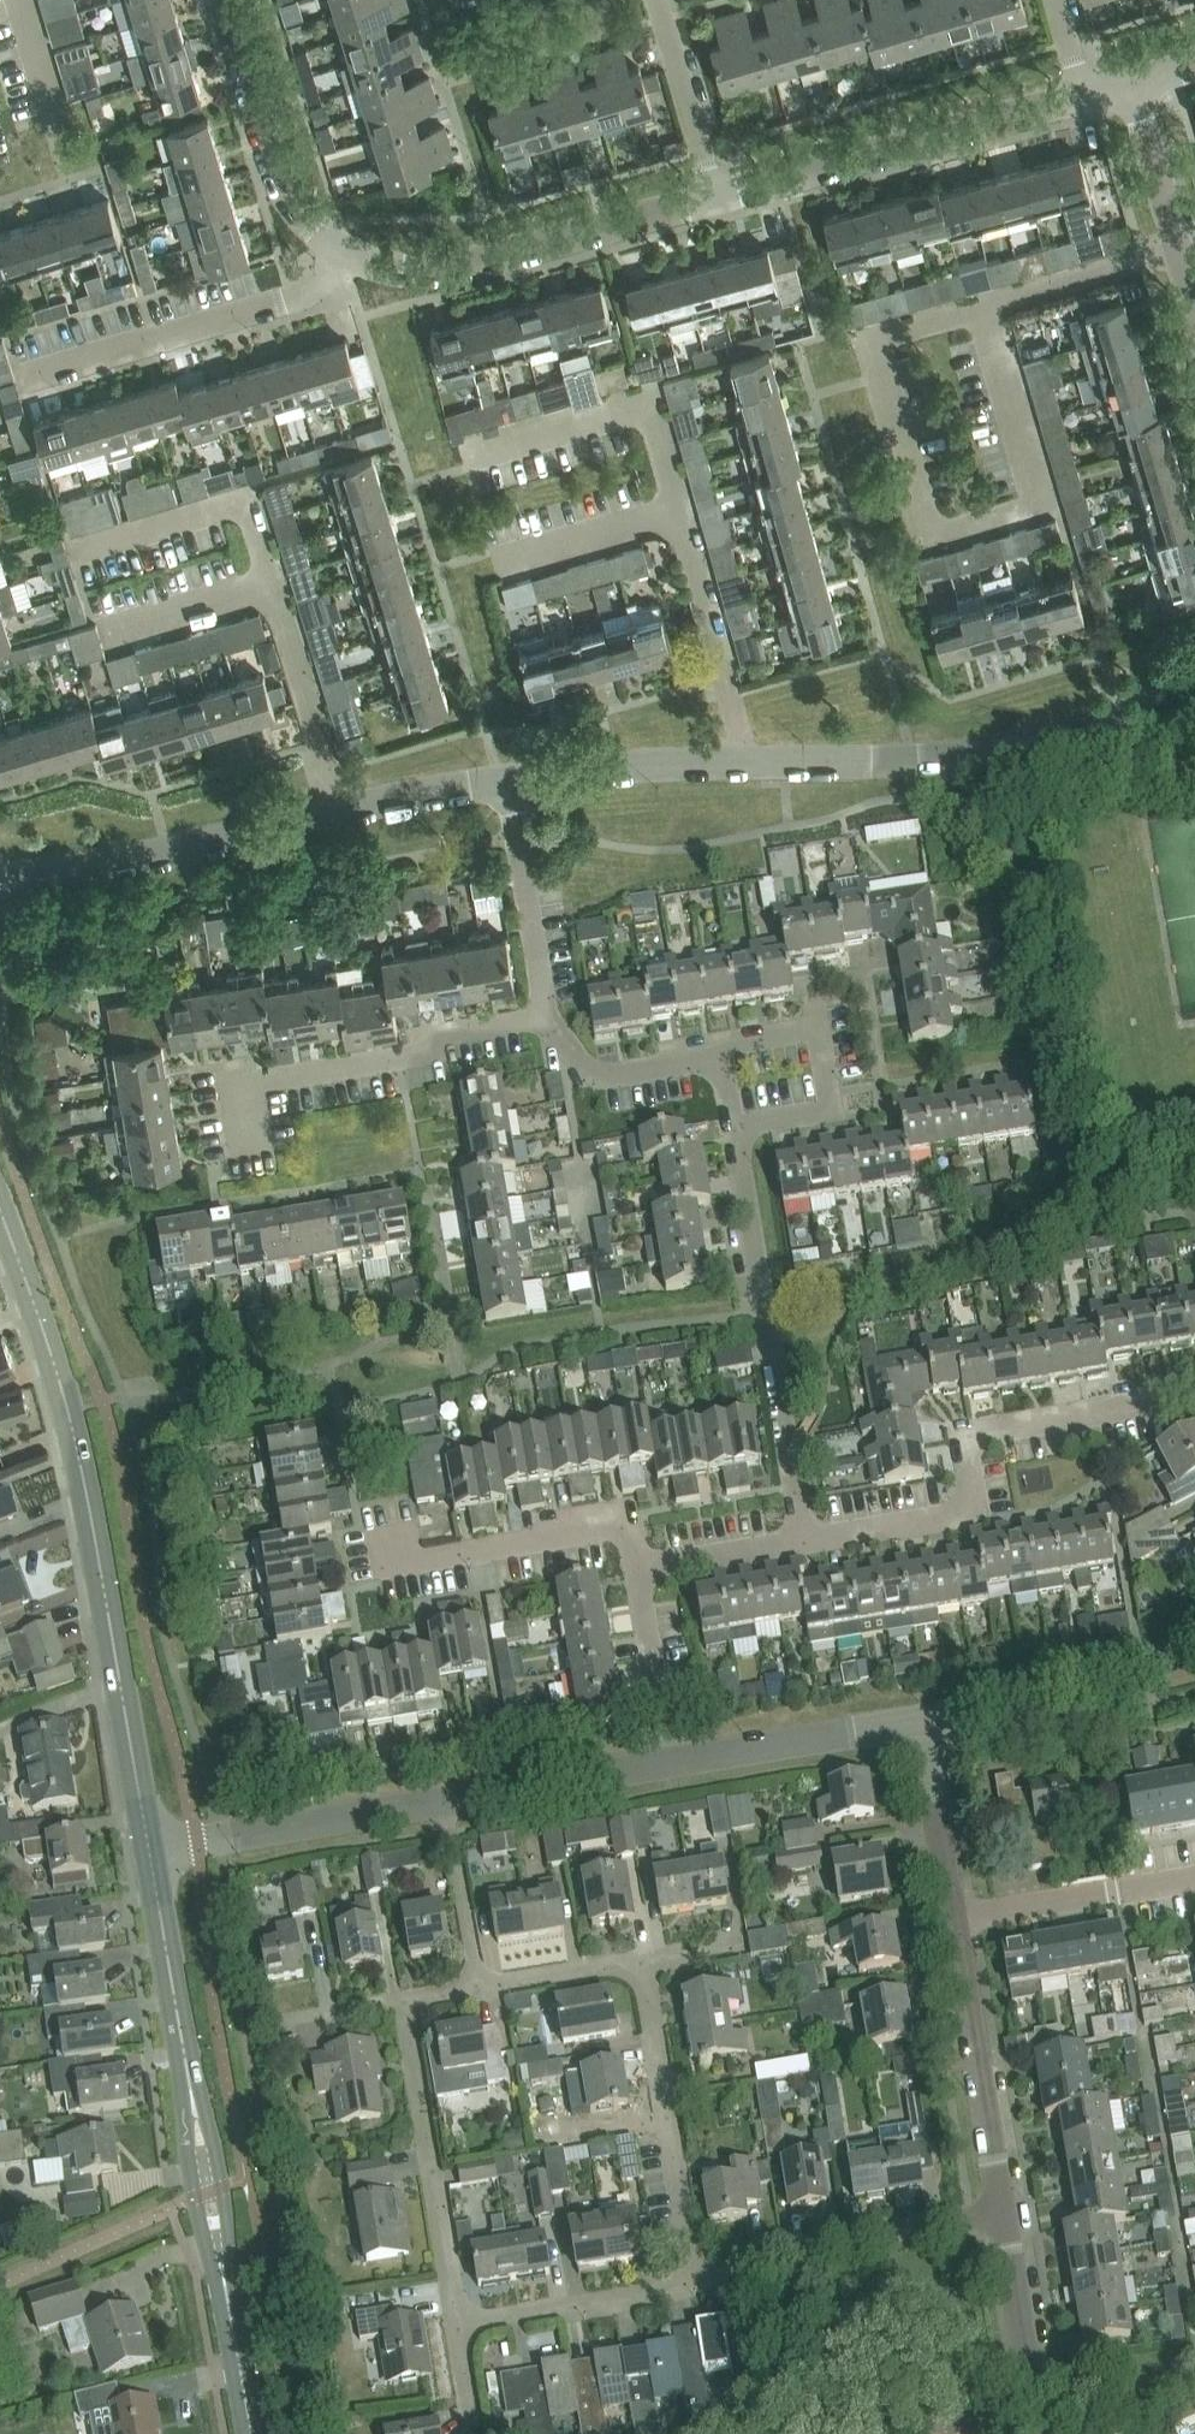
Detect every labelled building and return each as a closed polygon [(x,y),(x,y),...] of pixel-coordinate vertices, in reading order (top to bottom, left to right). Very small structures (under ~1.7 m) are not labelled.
[(77,9),(74,0),(64,0),(42,6),(46,18),(77,9)] [(172,0),(130,0),(137,22),(175,10),(172,0)] [(336,12),(325,15),(333,41),(344,37),(386,24),(383,14),(408,6),(406,0),(375,0),(336,12)] [(336,12),(375,0),(333,0),(336,12)] [(789,32),(780,0),(769,0),(765,1),(772,27),(761,30),(771,65),(774,72),(799,65),(789,32)] [(789,32),(799,65),(824,58),(822,50),(812,15),(801,18),(797,19),(794,9),(798,8),(796,0),(780,0),(789,32)] [(839,17),(834,0),(818,0),(821,12),(812,15),(824,58),(849,51),(839,17)] [(839,17),(849,51),(873,44),(876,56),(877,56),(865,13),(861,1),(851,4),(847,5),(845,0),(834,0),(839,17)] [(865,13),(877,56),(902,49),(892,16),(887,0),(875,0),(878,9),(874,10),(865,13)] [(915,0),(911,0),(903,2),(903,0),(887,0),(892,16),(902,49),(927,41),(925,34),(915,0)] [(925,34),(927,41),(951,34),(941,2),(940,0),(915,0),(925,34)] [(941,2),(951,34),(976,27),(974,20),(968,0),(940,0),(941,2)] [(974,20),(976,27),(1000,20),(994,0),(968,0),(974,20)] [(1000,20),(1025,12),(1022,0),(994,0),(1000,20)] [(771,65),(761,30),(752,33),(744,7),(730,11),(740,46),(750,79),(774,72),(771,65)] [(80,21),(77,9),(46,18),(49,30),(80,21)] [(184,38),(175,10),(137,22),(145,49),(184,38)] [(723,41),(712,44),(725,86),(750,79),(740,46),(730,11),(715,16),(720,31),(723,30),(726,40),(723,41)] [(84,33),(80,21),(49,30),(53,42),(84,33)] [(386,24),(344,37),(352,62),(419,41),(414,26),(400,31),(401,34),(390,38),(389,34),(386,24)] [(192,65),(184,38),(145,49),(153,77),(192,65)] [(55,50),(59,62),(90,53),(86,41),(55,50)] [(419,41),(352,62),(342,65),(349,89),(359,86),(401,73),(398,63),(423,55),(419,41)] [(651,108),(642,75),(639,65),(628,69),(621,43),(607,48),(627,115),(651,108)] [(599,77),(590,80),(602,122),(605,133),(630,126),(627,115),(607,48),(592,52),(596,67),(600,66),(603,76),(599,77)] [(93,64),(90,53),(59,62),(62,74),(93,64)] [(602,122),(590,80),(579,83),(572,58),(557,62),(577,130),(602,122)] [(311,62),(298,66),(301,77),(314,73),(311,62)] [(577,130),(557,62),(542,67),(550,92),(540,95),(553,137),(577,130)] [(97,76),(93,64),(62,74),(66,86),(97,76)] [(201,94),(192,65),(153,77),(162,106),(201,94)] [(656,72),(643,76),(646,89),(660,85),(656,72)] [(367,111),(434,90),(429,75),(404,83),(401,73),(359,86),(367,111)] [(523,73),(508,77),(527,144),(553,137),(540,95),(530,98),(526,99),(523,89),(527,87),(523,73)] [(101,89),(97,76),(66,86),(69,98),(101,89)] [(527,144),(508,77),(493,81),(501,106),(490,109),(502,152),(527,144)] [(318,85),(305,89),(309,101),(322,97),(318,85)] [(434,90),(367,111),(374,135),(416,122),(413,112),(412,108),(422,105),(423,109),(438,105),(434,90)] [(104,111),(99,93),(86,97),(91,115),(104,111)] [(323,109),(313,112),(316,124),(326,121),(323,109)] [(352,114),(335,114),(336,138),(352,138),(352,114)] [(169,129),(177,158),(216,146),(207,117),(169,129)] [(381,159),(449,139),(444,124),(419,132),(416,122),(374,135),(381,159)] [(332,135),(320,138),(323,150),(333,147),(336,146),(332,135)] [(453,154),(449,139),(381,159),(389,185),(431,172),(428,161),(453,154)] [(666,144),(669,155),(686,150),(683,139),(666,144)] [(224,174),(216,146),(177,158),(185,185),(224,174)] [(333,147),(323,150),(331,175),(341,172),(334,148),(333,147)] [(1080,153),(1050,161),(1061,199),(1071,239),(1092,233),(1092,232),(1086,213),(1095,210),(1091,194),(1080,153)] [(110,178),(123,174),(118,156),(105,160),(110,178)] [(1061,199),(1050,161),(1022,168),(1034,210),(1038,209),(1037,206),(1061,199)] [(577,162),(562,167),(567,185),(582,180),(577,162)] [(1022,168),(994,176),(1005,215),(1029,208),(1030,211),(1034,210),(1022,168)] [(233,201),(224,174),(185,185),(194,213),(233,201)] [(1005,215),(994,176),(966,184),(978,225),(983,223),(983,221),(1005,215)] [(966,184),(940,191),(939,191),(950,230),(973,224),(974,226),(978,225),(966,184)] [(113,189),(118,205),(131,201),(126,185),(113,189)] [(938,185),(909,193),(920,234),(921,238),(950,230),(939,191),(940,191),(938,185)] [(920,234),(909,193),(880,201),(895,254),(924,247),(921,238),(920,234)] [(108,198),(80,207),(92,246),(121,237),(108,198)] [(136,218),(131,201),(118,205),(123,222),(136,218)] [(241,229),(233,201),(194,213),(202,241),(241,229)] [(895,254),(880,201),(853,209),(867,262),(895,254)] [(92,246),(80,207),(52,216),(65,255),(92,246)] [(867,262),(853,209),(824,217),(838,269),(867,262)] [(65,255),(52,216),(25,225),(37,263),(65,255)] [(25,225),(0,233),(0,242),(10,272),(37,263),(25,225)] [(241,229),(202,241),(190,244),(199,273),(249,258),(241,229)] [(1092,233),(1071,239),(1077,260),(1107,251),(1101,230),(1092,232),(1092,233)] [(1067,263),(1077,260),(1071,239),(1061,241),(1067,263)] [(130,245),(135,261),(148,257),(143,240),(130,245)] [(0,242),(0,275),(10,272),(0,242)] [(768,246),(738,254),(749,294),(773,287),(774,289),(779,287),(768,246)] [(1043,247),(1016,254),(1021,276),(1049,268),(1043,247)] [(749,294),(738,254),(711,262),(722,303),(727,301),(726,300),(749,294)] [(1021,276),(1016,254),(988,262),(993,284),(1021,276)] [(157,285),(148,257),(135,261),(144,289),(157,285)] [(722,303),(711,262),(683,269),(694,308),(717,302),(717,304),(722,303)] [(993,284),(988,262),(960,270),(966,291),(993,284)] [(694,308),(683,269),(654,277),(665,318),(666,318),(670,330),(697,323),(693,308),(694,308)] [(966,291),(960,270),(950,273),(956,294),(966,291)] [(665,318),(654,277),(626,285),(637,324),(661,317),(661,319),(665,318)] [(121,281),(105,286),(109,299),(125,294),(121,281)] [(600,282),(570,291),(582,332),(584,331),(587,340),(620,331),(616,320),(611,321),(600,282)] [(914,283),(904,286),(910,307),(920,304),(914,283)] [(109,299),(105,286),(89,291),(93,304),(109,299)] [(910,307),(904,286),(894,289),(900,310),(910,307)] [(582,332),(570,291),(543,298),(554,337),(578,331),(578,333),(582,332)] [(847,302),(853,323),(883,315),(876,294),(847,302)] [(66,298),(49,303),(53,315),(70,310),(66,298)] [(554,337),(543,298),(515,306),(527,347),(532,345),(531,343),(554,337)] [(1086,315),(1074,318),(1082,344),(1092,341),(1133,330),(1124,301),(1085,312),(1086,315)] [(53,315),(49,303),(33,307),(37,320),(53,315)] [(527,347),(515,306),(487,314),(498,353),(522,346),(522,348),(527,347)] [(0,317),(0,332),(14,327),(11,314),(0,317)] [(498,353),(487,314),(460,321),(471,362),(476,361),(475,359),(498,353)] [(471,362),(460,321),(431,329),(442,368),(466,361),(467,363),(471,362)] [(1015,332),(1023,361),(1045,355),(1043,348),(1047,343),(1043,329),(1036,326),(1015,332)] [(772,329),(760,332),(763,345),(776,342),(772,329)] [(1092,341),(1082,344),(1090,372),(1103,368),(1141,358),(1133,330),(1092,341)] [(763,345),(760,332),(732,340),(735,353),(763,345)] [(374,380),(365,349),(350,353),(346,339),(317,348),(332,397),(334,401),(362,393),(359,385),(374,380)] [(735,353),(732,340),(716,344),(704,347),(708,360),(720,357),(735,353)] [(708,360),(704,347),(692,351),(696,364),(708,360)] [(332,397),(317,348),(289,356),(300,395),(304,406),(332,397)] [(674,350),(662,353),(667,371),(679,368),(674,350)] [(777,380),(769,351),(730,362),(737,387),(735,387),(736,391),(777,380)] [(634,357),(640,379),(663,373),(660,360),(654,361),(651,352),(634,357)] [(11,367),(8,355),(0,358),(0,370),(11,367)] [(1053,383),(1045,355),(1023,361),(1031,389),(1053,383)] [(300,395),(289,356),(262,365),(273,404),(300,395)] [(1103,368),(1090,372),(1098,400),(1108,397),(1149,385),(1141,358),(1103,368)] [(592,363),(563,371),(565,378),(571,399),(572,399),(574,406),(601,398),(599,391),(593,370),(594,370),(592,363)] [(273,404),(262,365),(234,373),(246,412),(273,404)] [(11,367),(0,370),(0,377),(2,383),(15,379),(11,367)] [(663,380),(671,409),(693,403),(690,395),(698,393),(692,372),(663,380)] [(246,412),(234,373),(206,382),(218,420),(246,412)] [(186,417),(178,390),(179,390),(176,378),(147,387),(159,426),(186,418),(186,417)] [(565,378),(538,386),(544,407),(571,399),(565,378)] [(785,408),(777,380),(736,391),(738,397),(739,396),(746,419),(785,408)] [(179,390),(178,390),(186,417),(186,418),(189,429),(193,442),(221,433),(218,420),(206,382),(179,390)] [(1061,411),(1053,383),(1031,389),(1039,417),(1061,411)] [(1157,412),(1149,385),(1108,397),(1110,402),(1113,401),(1120,425),(1125,424),(1125,422),(1158,413),(1157,412)] [(544,407),(538,386),(528,389),(534,410),(544,407)] [(159,426),(147,387),(119,395),(135,446),(161,439),(157,426),(159,426)] [(488,423),(496,421),(516,415),(510,394),(482,402),(488,423)] [(135,446),(119,395),(92,404),(107,457),(135,448),(135,446)] [(482,402),(444,413),(450,434),(482,425),(488,423),(482,402)] [(700,432),(693,403),(671,409),(679,438),(700,432)] [(4,409),(10,427),(28,422),(22,404),(4,409)] [(107,457),(92,404),(64,412),(76,451),(79,465),(107,457)] [(793,436),(785,408),(746,419),(736,421),(743,450),(793,436)] [(1063,420),(1061,411),(1039,417),(1042,427),(1063,420)] [(1163,411),(1157,412),(1158,413),(1125,422),(1125,424),(1132,446),(1130,447),(1131,451),(1171,440),(1163,411)] [(76,451),(64,412),(35,421),(47,460),(76,451)] [(496,421),(488,423),(482,425),(484,432),(499,428),(496,421)] [(34,444),(28,422),(10,427),(17,449),(34,444)] [(708,459),(700,432),(679,438),(687,465),(708,459)] [(355,434),(344,437),(348,450),(359,446),(355,434)] [(801,465),(793,436),(743,450),(751,477),(755,476),(761,474),(762,475),(795,465),(795,467),(801,465)] [(348,450),(344,437),(332,441),(336,454),(348,450)] [(1180,468),(1171,440),(1131,451),(1132,456),(1135,456),(1142,479),(1180,468)] [(301,450),(288,454),(292,467),(305,463),(301,450)] [(292,467),(288,454),(276,458),(280,470),(292,467)] [(381,483),(372,454),(323,468),(332,498),(381,483)] [(1053,463),(1055,472),(1077,466),(1074,456),(1053,463)] [(716,487),(708,459),(687,465),(694,493),(716,487)] [(802,494),(795,467),(795,465),(762,475),(761,474),(755,476),(762,500),(759,501),(761,505),(802,494)] [(1085,495),(1077,466),(1055,472),(1064,501),(1085,495)] [(45,479),(41,467),(28,471),(32,483),(45,479)] [(201,467),(189,471),(197,496),(209,492),(201,467)] [(245,467),(233,471),(237,483),(249,480),(245,467)] [(1188,495),(1180,468),(1142,479),(1148,502),(1146,502),(1147,507),(1188,495)] [(197,496),(189,471),(177,474),(185,500),(197,496)] [(237,483),(233,471),(221,474),(225,487),(237,483)] [(170,476),(157,480),(165,506),(177,502),(170,476)] [(49,491),(45,479),(32,483),(36,495),(49,491)] [(165,506),(157,480),(146,484),(153,509),(165,506)] [(264,487),(272,516),(294,510),(285,480),(264,487)] [(389,510),(381,483),(332,498),(340,525),(389,510)] [(153,509),(146,484),(133,487),(141,513),(153,509)] [(141,513),(133,487),(122,491),(129,516),(141,513)] [(723,515),(716,487),(694,493),(702,521),(723,515)] [(122,519),(114,493),(102,497),(110,522),(122,519)] [(810,522),(802,494),(761,505),(762,510),(765,509),(771,532),(810,522)] [(1093,523),(1085,495),(1064,501),(1072,529),(1083,525),(1093,523)] [(1188,495),(1147,507),(1149,512),(1151,511),(1154,520),(1141,524),(1145,537),(1194,523),(1194,520),(1188,495)] [(110,522),(102,497),(90,501),(98,526),(110,522)] [(98,526),(90,501),(79,504),(86,529),(98,526)] [(86,529),(79,504),(66,508),(74,533),(86,529)] [(302,537),(294,510),(272,516),(281,543),(302,537)] [(397,537),(389,510),(340,525),(348,552),(397,537)] [(731,543),(723,515),(702,521),(710,549),(731,543)] [(1056,518),(1045,521),(1052,543),(1062,540),(1056,518)] [(45,525),(48,537),(61,533),(58,522),(45,525)] [(818,549),(810,522),(771,532),(778,555),(775,556),(776,560),(818,549)] [(1145,537),(1143,538),(1151,566),(1194,553),(1194,523),(1145,537)] [(1083,525),(1072,529),(1079,556),(1091,552),(1083,525)] [(1010,532),(999,535),(1006,557),(1016,554),(1010,532)] [(65,546),(61,533),(48,537),(52,550),(65,546)] [(999,535),(988,538),(995,560),(1006,557),(999,535)] [(310,564),(302,537),(281,543),(289,571),(310,564)] [(406,567),(397,537),(348,552),(355,576),(366,573),(367,578),(406,567)] [(643,545),(614,554),(620,575),(649,567),(643,545)] [(958,547),(944,551),(951,573),(960,571),(965,569),(958,547)] [(826,577),(818,549),(776,560),(778,566),(780,566),(786,588),(826,577)] [(944,551),(933,555),(940,576),(951,573),(944,551)] [(1100,582),(1091,552),(1079,556),(1088,584),(1100,582)] [(1151,566),(1165,613),(1194,604),(1194,553),(1151,566)] [(620,575),(614,554),(586,562),(592,583),(620,575)] [(78,588),(74,577),(70,561),(44,569),(48,580),(61,581),(65,592),(78,588)] [(592,583),(586,562),(559,569),(565,591),(592,583)] [(715,567),(717,577),(739,571),(736,562),(715,567)] [(319,593),(310,564),(289,571),(298,600),(325,591),(319,593)] [(24,571),(31,595),(45,592),(39,567),(24,571)] [(414,594),(406,567),(367,578),(374,602),(373,602),(374,606),(414,594)] [(565,591),(559,569),(549,572),(556,593),(565,591)] [(742,581),(739,571),(717,577),(720,587),(742,581)] [(1084,614),(1077,591),(1073,575),(1048,583),(1047,580),(1043,582),(1055,623),(1084,614)] [(833,605),(826,577),(786,588),(793,611),(790,611),(792,617),(833,605)] [(502,586),(508,607),(537,599),(531,578),(502,586)] [(0,583),(0,614),(4,612),(19,608),(11,580),(0,583)] [(1055,623),(1043,582),(1039,583),(1039,585),(1016,592),(1027,631),(1055,623)] [(87,618),(78,588),(65,592),(74,622),(87,618)] [(333,618),(325,591),(298,600),(306,627),(333,618)] [(1027,631),(1016,592),(992,598),(992,597),(988,598),(1000,639),(1027,631)] [(423,622),(414,594),(374,606),(375,612),(368,613),(374,636),(384,634),(423,622)] [(1093,601),(1097,614),(1110,610),(1106,597),(1093,601)] [(1000,639),(988,598),(983,599),(983,601),(961,608),(972,647),(1000,639)] [(636,599),(627,601),(632,619),(643,660),(672,652),(659,602),(638,607),(636,599)] [(841,634),(833,605),(792,617),(793,622),(796,621),(802,645),(841,634)] [(972,647),(961,608),(937,615),(937,613),(931,615),(943,655),(972,647)] [(533,616),(537,630),(558,624),(554,610),(533,616)] [(4,612),(0,614),(0,644),(13,640),(4,612)] [(245,616),(217,624),(224,646),(252,637),(245,616)] [(730,623),(733,633),(754,627),(751,617),(730,623)] [(341,647),(333,618),(306,627),(314,655),(335,648),(341,647)] [(643,660),(632,619),(628,620),(628,622),(604,628),(615,667),(643,660)] [(431,650),(423,622),(384,634),(391,657),(389,658),(390,662),(431,650)] [(69,631),(78,661),(105,653),(96,623),(69,631)] [(224,646),(217,624),(190,633),(197,654),(224,646)] [(762,656),(754,627),(733,633),(741,662),(762,656)] [(615,667),(604,628),(581,635),(581,633),(576,634),(588,675),(615,667)] [(560,683),(549,643),(546,632),(517,640),(531,691),(560,683)] [(197,654),(190,633),(163,641),(169,662),(197,654)] [(588,675),(576,634),(572,635),(573,637),(549,643),(560,683),(588,675)] [(52,636),(40,640),(44,653),(56,649),(52,636)] [(44,653),(40,640),(28,643),(32,656),(44,653)] [(169,662),(163,641),(135,650),(141,670),(158,665),(169,662)] [(344,676),(335,648),(314,655),(323,683),(344,676)] [(141,670),(135,650),(106,658),(113,679),(114,684),(142,675),(141,671),(141,670)] [(439,677),(431,650),(390,662),(392,667),(394,666),(401,689),(439,677)] [(263,673),(235,682),(246,721),(275,712),(263,673)] [(344,678),(344,676),(323,683),(331,709),(352,703),(350,696),(362,693),(355,675),(344,678)] [(448,706),(439,677),(401,689),(408,712),(406,712),(408,718),(448,706)] [(246,721),(235,682),(207,690),(219,729),(246,721)] [(219,729),(207,690),(180,699),(192,738),(219,729)] [(192,738),(180,699),(152,707),(164,746),(192,738)] [(136,754),(124,715),(120,703),(93,711),(97,723),(96,724),(103,746),(101,746),(107,763),(136,754)] [(361,732),(352,703),(331,709),(340,739),(342,747),(339,747),(343,759),(368,753),(361,732)] [(103,746),(96,724),(97,723),(93,711),(92,706),(63,715),(75,754),(101,746),(103,746)] [(164,746),(152,707),(124,715),(136,754),(164,746)] [(75,754),(63,715),(36,723),(48,762),(75,754)] [(48,762),(36,723),(8,732),(20,771),(48,762)] [(8,732),(0,734),(0,777),(20,771),(8,732)] [(918,822),(904,824),(906,839),(921,837),(919,822),(918,822)] [(880,828),(864,830),(867,845),(882,842),(880,828)] [(471,878),(473,893),(501,888),(499,873),(471,878)] [(762,891),(778,892),(779,875),(763,874),(762,891)] [(888,943),(929,888),(926,877),(868,886),(870,897),(864,898),(872,938),(880,937),(888,943)] [(835,902),(836,903),(837,912),(843,946),(844,946),(863,943),(862,939),(872,938),(864,898),(870,897),(868,886),(868,884),(856,886),(858,899),(842,901),(835,902)] [(938,946),(929,888),(888,943),(897,950),(899,958),(939,952),(938,946)] [(836,903),(835,902),(842,901),(839,889),(828,891),(830,904),(836,903)] [(809,917),(814,916),(813,903),(801,905),(803,918),(786,921),(780,922),(783,942),(789,973),(790,972),(808,969),(807,958),(815,957),(816,957),(809,917)] [(780,922),(786,921),(784,908),(772,909),(774,923),(780,922)] [(327,909),(303,913),(305,928),(323,925),(322,919),(329,918),(327,909)] [(845,952),(844,946),(843,946),(837,912),(814,916),(809,917),(816,957),(815,957),(816,961),(836,958),(835,954),(845,952)] [(219,915),(205,917),(206,926),(206,930),(221,927),(219,915)] [(253,916),(229,920),(232,939),(257,935),(254,921),(253,916)] [(277,916),(256,919),(256,920),(259,939),(280,936),(277,917),(277,916)] [(354,919),(330,923),(332,935),(356,930),(354,919)] [(514,983),(506,936),(491,938),(489,928),(479,930),(488,987),(514,983)] [(488,987),(479,930),(469,932),(471,942),(457,944),(465,991),(488,987)] [(465,991),(457,944),(443,946),(441,936),(431,938),(441,995),(465,991)] [(441,995),(431,938),(421,940),(422,950),(409,952),(417,999),(441,995)] [(783,942),(761,945),(763,958),(757,959),(764,1000),(763,1000),(764,1003),(784,1000),(784,996),(793,995),(790,972),(789,973),(783,942)] [(417,999),(409,952),(394,954),(393,944),(382,946),(388,982),(389,982),(392,1003),(393,1003),(417,999)] [(944,980),(943,975),(940,958),(953,956),(951,944),(938,946),(939,952),(899,958),(900,967),(896,968),(900,988),(903,987),(944,980)] [(764,1000),(757,959),(763,958),(761,945),(749,947),(751,960),(734,963),(729,964),(736,1004),(735,1004),(736,1008),(756,1005),(755,1001),(763,1000),(764,1000)] [(736,1004),(729,964),(734,963),(732,950),(721,952),(723,965),(706,968),(700,969),(707,1009),(707,1013),(727,1009),(727,1006),(735,1004),(736,1004)] [(707,1009),(700,969),(706,968),(704,955),(692,957),(694,970),(677,972),(672,973),(679,1013),(678,1013),(679,1017),(699,1014),(698,1010),(707,1009)] [(677,972),(675,959),(664,961),(666,974),(649,977),(643,978),(645,987),(651,1022),(670,1019),(670,1015),(678,1013),(679,1013),(672,973),(677,972)] [(118,960),(111,969),(125,982),(133,973),(118,960)] [(643,978),(649,977),(647,964),(635,966),(638,979),(643,978)] [(87,965),(79,981),(90,986),(98,970),(87,965)] [(271,1023),(264,977),(262,966),(238,970),(247,1027),(271,1023)] [(346,1023),(341,990),(336,966),(326,967),(327,977),(314,980),(322,1027),(345,1023),(346,1023)] [(247,1027),(238,970),(227,972),(229,982),(215,984),(223,1031),(247,1027)] [(322,1027),(314,980),(300,982),(298,972),(288,973),(298,1031),(322,1027)] [(298,1031),(288,973),(264,977),(271,1023),(273,1035),(298,1031)] [(948,1009),(947,1003),(945,986),(957,984),(956,973),(943,975),(944,980),(903,987),(905,996),(901,996),(904,1016),(908,1016),(908,1015),(948,1009)] [(397,1029),(393,1003),(392,1003),(389,982),(388,982),(375,985),(373,974),(363,976),(373,1033),(397,1029)] [(223,1031),(215,984),(201,987),(199,976),(189,978),(199,1035),(223,1031)] [(373,1033),(363,976),(352,978),(354,988),(341,990),(346,1023),(345,1023),(347,1037),(373,1033)] [(199,1035),(189,978),(178,980),(180,991),(167,993),(173,1029),(171,1029),(173,1039),(199,1035)] [(623,1032),(616,992),(622,991),(620,978),(609,980),(611,993),(588,997),(595,1041),(615,1037),(614,1034),(623,1032)] [(645,987),(622,991),(616,992),(623,1032),(623,1036),(643,1033),(643,1029),(652,1027),(651,1022),(645,987)] [(171,1029),(173,1029),(167,993),(107,1003),(115,1050),(160,1042),(158,1031),(171,1029)] [(960,1001),(947,1003),(948,1009),(908,1015),(908,1016),(909,1024),(906,1025),(909,1045),(953,1038),(949,1015),(962,1013),(960,1001)] [(166,1066),(161,1042),(160,1042),(115,1050),(105,1051),(109,1076),(166,1066)] [(52,1048),(37,1050),(41,1074),(56,1072),(52,1048)] [(169,1090),(166,1066),(109,1076),(110,1086),(121,1084),(123,1097),(169,1090)] [(551,1106),(565,1103),(560,1075),(546,1077),(551,1106)] [(1022,1092),(1008,1094),(1002,1095),(1010,1138),(1036,1134),(1028,1091),(1033,1090),(1031,1077),(1020,1079),(1022,1092)] [(1010,1138),(1002,1095),(1008,1094),(1006,1081),(994,1083),(996,1096),(982,1098),(977,1099),(984,1143),(1010,1138)] [(462,1120),(462,1121),(506,1114),(501,1085),(457,1092),(461,1112),(464,1111),(466,1120),(462,1120)] [(984,1143),(977,1099),(982,1098),(980,1085),(969,1087),(971,1100),(957,1103),(951,1103),(958,1147),(984,1143)] [(58,1090),(44,1092),(47,1110),(61,1108),(58,1090)] [(117,1090),(81,1095),(83,1110),(119,1105),(117,1090)] [(174,1115),(169,1090),(123,1097),(125,1113),(115,1114),(117,1124),(174,1115)] [(958,1147),(951,1103),(957,1103),(955,1090),(943,1092),(945,1105),(931,1107),(925,1108),(933,1151),(958,1147)] [(899,1112),(899,1113),(904,1141),(905,1141),(907,1156),(908,1156),(933,1151),(925,1108),(931,1107),(929,1094),(917,1096),(919,1109),(905,1111),(899,1112)] [(899,1113),(899,1112),(905,1111),(903,1098),(892,1100),(894,1114),(899,1113)] [(70,1108),(46,1113),(49,1128),(73,1123),(70,1108)] [(511,1142),(506,1114),(462,1121),(465,1140),(469,1140),(471,1148),(467,1149),(467,1150),(511,1142)] [(178,1139),(174,1115),(117,1124),(120,1148),(131,1146),(178,1139)] [(554,1122),(556,1134),(570,1132),(568,1119),(554,1122)] [(683,1129),(639,1137),(644,1163),(658,1161),(658,1160),(687,1155),(687,1154),(683,1129)] [(887,1188),(879,1145),(885,1144),(882,1131),(871,1133),(873,1146),(859,1149),(854,1150),(861,1193),(887,1188)] [(572,1144),(570,1132),(556,1134),(558,1146),(572,1144)] [(861,1193),(854,1150),(859,1149),(857,1136),(845,1137),(847,1150),(833,1153),(828,1154),(835,1197),(861,1193)] [(73,1138),(52,1142),(55,1159),(76,1155),(73,1138)] [(182,1164),(178,1139),(131,1146),(133,1161),(123,1162),(125,1173),(182,1164)] [(835,1197),(828,1154),(833,1153),(831,1140),(820,1142),(822,1155),(808,1157),(802,1158),(810,1202),(835,1197)] [(913,1184),(908,1156),(907,1156),(905,1141),(904,1141),(885,1144),(879,1145),(887,1188),(913,1184)] [(516,1171),(511,1142),(467,1150),(470,1169),(474,1169),(476,1177),(502,1173),(502,1174),(516,1171)] [(810,1202),(802,1158),(808,1157),(806,1144),(794,1146),(796,1159),(776,1162),(784,1206),(810,1202)] [(594,1145),(581,1147),(584,1159),(597,1157),(594,1145)] [(702,1152),(687,1154),(687,1155),(658,1160),(658,1161),(663,1186),(706,1179),(702,1152)] [(561,1163),(548,1165),(550,1178),(552,1177),(555,1194),(566,1192),(563,1176),(563,1175),(561,1163)] [(1004,1166),(1005,1189),(1028,1188),(1027,1166),(1004,1166)] [(507,1201),(502,1174),(502,1173),(476,1177),(458,1180),(461,1200),(465,1199),(466,1207),(462,1208),(462,1209),(507,1201)] [(711,1205),(706,1179),(663,1186),(667,1211),(696,1207),(697,1207),(711,1205)] [(601,1184),(603,1196),(616,1194),(614,1181),(601,1184)] [(616,1194),(603,1196),(608,1220),(621,1218),(616,1194)] [(412,1257),(403,1200),(378,1204),(388,1261),(402,1259),(406,1261),(409,1257),(412,1257)] [(512,1230),(507,1201),(462,1209),(466,1228),(470,1227),(471,1236),(467,1237),(468,1237),(512,1230)] [(388,1261),(378,1204),(354,1208),(364,1265),(365,1265),(367,1266),(371,1265),(373,1264),(388,1261)] [(701,1232),(697,1207),(696,1207),(667,1211),(653,1213),(657,1239),(701,1232)] [(364,1265),(354,1208),(330,1212),(337,1259),(339,1269),(364,1265)] [(556,1210),(558,1222),(571,1220),(569,1208),(556,1210)] [(908,1225),(931,1224),(931,1211),(908,1212),(908,1225)] [(337,1259),(330,1212),(305,1216),(315,1273),(325,1272),(324,1261),(337,1259)] [(315,1273),(305,1216),(281,1220),(289,1267),(303,1265),(305,1275),(315,1273)] [(232,1228),(233,1228),(232,1219),(207,1223),(216,1280),(240,1276),(240,1275),(232,1228)] [(289,1267),(281,1220),(258,1224),(267,1282),(277,1280),(275,1270),(289,1267)] [(573,1232),(571,1220),(558,1222),(560,1234),(573,1232)] [(216,1280),(207,1223),(183,1227),(190,1274),(205,1271),(206,1282),(216,1280)] [(267,1282),(258,1224),(233,1228),(232,1228),(240,1275),(255,1273),(257,1283),(267,1282)] [(190,1274),(183,1227),(158,1231),(163,1263),(149,1266),(153,1290),(192,1284),(190,1274)] [(516,1258),(512,1230),(468,1237),(471,1257),(475,1256),(476,1264),(472,1265),(473,1266),(516,1258)] [(705,1258),(701,1232),(657,1239),(662,1265),(705,1258)] [(596,1237),(598,1249),(611,1247),(609,1235),(596,1237)] [(1112,1239),(1096,1242),(1098,1253),(1114,1250),(1112,1239)] [(613,1259),(611,1247),(598,1249),(600,1262),(613,1259)] [(521,1287),(516,1258),(473,1266),(476,1285),(480,1284),(481,1293),(477,1293),(477,1294),(521,1287)] [(710,1283),(705,1258),(662,1265),(666,1291),(710,1283)] [(573,1265),(575,1278),(588,1276),(586,1263),(573,1265)] [(808,1264),(794,1266),(796,1280),(810,1278),(808,1264)] [(597,1276),(603,1309),(622,1306),(620,1295),(627,1293),(623,1271),(597,1276)] [(526,1316),(521,1287),(477,1294),(481,1313),(485,1313),(486,1322),(526,1316)] [(1188,1303),(1186,1290),(1175,1292),(1177,1305),(1183,1304),(1190,1344),(1194,1343),(1194,1302),(1188,1303)] [(580,1306),(592,1304),(590,1292),(577,1294),(580,1306)] [(1190,1344),(1183,1304),(1177,1305),(1160,1308),(1158,1295),(1146,1297),(1149,1310),(1154,1309),(1161,1349),(1162,1349),(1170,1347),(1171,1351),(1191,1348),(1190,1344)] [(415,1297),(396,1300),(398,1312),(417,1309),(415,1297)] [(1161,1349),(1154,1309),(1149,1310),(1132,1313),(1129,1300),(1118,1302),(1120,1315),(1126,1314),(1133,1354),(1142,1352),(1142,1356),(1162,1353),(1162,1349),(1161,1349)] [(1126,1314),(1120,1315),(1103,1318),(1101,1305),(1089,1307),(1092,1320),(1096,1320),(1099,1333),(1104,1359),(1105,1359),(1113,1357),(1114,1361),(1134,1358),(1133,1354),(1126,1314)] [(293,1313),(278,1316),(280,1328),(293,1326),(295,1326),(293,1313)] [(1108,1377),(1105,1359),(1104,1359),(1099,1333),(1077,1337),(1075,1324),(1063,1326),(1066,1339),(1071,1338),(1078,1378),(1079,1378),(1087,1376),(1088,1380),(1108,1377)] [(1078,1378),(1071,1338),(1066,1339),(1049,1342),(1046,1329),(1035,1331),(1037,1344),(1043,1343),(1050,1383),(1059,1381),(1060,1385),(1079,1382),(1079,1378),(1078,1378)] [(3,1371),(16,1365),(2,1334),(0,1335),(0,1372),(3,1371)] [(950,1349),(956,1348),(962,1348),(959,1334),(948,1336),(950,1349)] [(1043,1343),(1037,1344),(1020,1347),(1018,1334),(1006,1336),(1009,1349),(1014,1348),(1021,1388),(1022,1388),(1030,1386),(1031,1390),(1051,1387),(1050,1383),(1043,1343)] [(1014,1348),(1009,1349),(992,1351),(990,1338),(978,1341),(980,1353),(986,1352),(993,1393),(994,1393),(1002,1391),(1003,1395),(1023,1391),(1022,1388),(1021,1388),(1014,1348)] [(956,1348),(950,1349),(933,1352),(931,1339),(920,1341),(922,1354),(928,1353),(934,1393),(943,1392),(944,1395),(963,1392),(957,1358),(958,1357),(956,1348)] [(719,1372),(753,1366),(750,1348),(716,1354),(719,1372)] [(980,1353),(958,1357),(957,1358),(963,1392),(964,1398),(974,1396),(974,1400),(994,1396),(994,1393),(993,1393),(986,1352),(980,1353)] [(934,1393),(928,1353),(922,1354),(864,1364),(920,1403),(926,1395),(934,1393)] [(913,1412),(920,1403),(864,1364),(874,1422),(875,1428),(915,1420),(913,1412)] [(15,1414),(29,1410),(22,1387),(11,1390),(0,1393),(0,1419),(15,1414)] [(437,1403),(421,1405),(423,1417),(439,1414),(437,1403)] [(412,1407),(399,1409),(402,1426),(416,1423),(412,1407)] [(709,1473),(701,1426),(700,1415),(674,1420),(676,1431),(688,1501),(700,1499),(696,1475),(709,1473)] [(656,1464),(651,1436),(648,1416),(623,1421),(635,1492),(646,1489),(642,1466),(655,1464),(656,1464)] [(761,1464),(756,1435),(752,1417),(726,1422),(739,1492),(751,1490),(746,1467),(761,1464)] [(916,1430),(915,1420),(875,1428),(874,1422),(861,1425),(863,1436),(876,1434),(879,1451),(880,1457),(920,1450),(924,1449),(920,1429),(916,1430)] [(635,1492),(623,1421),(597,1425),(605,1472),(619,1470),(623,1494),(635,1492)] [(739,1492),(726,1422),(701,1426),(709,1473),(723,1470),(727,1494),(739,1492)] [(605,1472),(597,1425),(572,1430),(584,1500),(596,1498),(591,1475),(605,1472)] [(341,1452),(339,1440),(316,1444),(313,1430),(258,1440),(262,1466),(341,1452)] [(584,1500),(572,1430),(546,1434),(554,1481),(568,1479),(572,1502),(584,1500)] [(688,1501),(676,1431),(651,1436),(656,1464),(655,1464),(658,1482),(672,1479),(676,1503),(688,1501)] [(1171,1475),(1161,1480),(1174,1506),(1194,1495),(1194,1432),(1159,1451),(1171,1475)] [(554,1481),(546,1434),(521,1438),(533,1509),(545,1507),(541,1483),(554,1481)] [(533,1509),(521,1438),(495,1443),(497,1458),(498,1458),(504,1490),(517,1487),(521,1511),(533,1509)] [(453,1498),(448,1467),(448,1466),(443,1439),(406,1446),(408,1458),(416,1505),(452,1499),(453,1498)] [(921,1458),(920,1450),(880,1457),(879,1451),(866,1453),(868,1465),(881,1462),(885,1485),(929,1477),(925,1458),(921,1458)] [(320,1468),(343,1464),(341,1452),(262,1466),(266,1491),(322,1481),(320,1468)] [(507,1504),(504,1490),(498,1458),(497,1458),(473,1462),(485,1532),(497,1530),(493,1506),(507,1504)] [(473,1462),(448,1466),(448,1467),(453,1498),(452,1499),(455,1513),(469,1510),(473,1534),(485,1532),(473,1462)] [(855,1473),(853,1462),(824,1467),(826,1478),(855,1473)] [(350,1503),(348,1491),(324,1495),(322,1481),(266,1491),(271,1517),(279,1516),(279,1515),(350,1503)] [(12,1505),(14,1500),(11,1491),(6,1489),(5,1486),(0,1488),(0,1524),(17,1517),(12,1505)] [(748,1524),(760,1521),(754,1498),(743,1501),(748,1524)] [(226,1500),(215,1502),(217,1515),(229,1513),(226,1500)] [(328,1518),(352,1514),(350,1503),(279,1515),(279,1516),(285,1540),(308,1536),(308,1537),(331,1533),(328,1518)] [(1111,1523),(1109,1510),(1098,1512),(1100,1525),(1086,1527),(1080,1528),(1087,1571),(1114,1567),(1107,1524),(1111,1523)] [(1129,1548),(1159,1533),(1170,1527),(1161,1510),(1125,1529),(1129,1548)] [(1087,1571),(1080,1528),(1086,1527),(1083,1514),(1072,1516),(1074,1529),(1060,1531),(1055,1532),(1062,1576),(1073,1574),(1077,1595),(1091,1592),(1087,1571)] [(1065,1590),(1062,1576),(1055,1532),(1060,1531),(1058,1518),(1047,1520),(1049,1533),(1035,1536),(1029,1537),(1038,1594),(1065,1590)] [(1038,1594),(1029,1537),(1035,1536),(1032,1523),(1021,1524),(1023,1537),(1009,1540),(1004,1541),(1011,1584),(1013,1599),(1038,1594)] [(983,1544),(977,1545),(980,1559),(985,1589),(986,1588),(1011,1584),(1004,1541),(1009,1540),(1007,1527),(995,1529),(997,1542),(983,1544)] [(1170,1527),(1159,1533),(1129,1548),(1133,1566),(1178,1542),(1170,1527)] [(972,1546),(977,1545),(983,1544),(981,1531),(970,1533),(972,1546)] [(310,1550),(308,1537),(308,1536),(285,1540),(260,1544),(252,1545),(256,1571),(336,1557),(334,1546),(310,1550)] [(962,1607),(955,1564),(960,1563),(958,1550),(946,1552),(949,1565),(935,1567),(929,1568),(936,1611),(962,1607)] [(936,1611),(929,1568),(935,1567),(932,1554),(921,1556),(923,1569),(909,1571),(903,1572),(913,1631),(938,1627),(936,1611)] [(338,1569),(336,1557),(256,1571),(260,1596),(269,1594),(316,1586),(314,1573),(338,1569)] [(913,1631),(903,1572),(909,1571),(907,1558),(895,1560),(897,1573),(883,1576),(878,1577),(885,1620),(887,1635),(913,1631)] [(980,1559),(960,1563),(955,1564),(962,1607),(988,1603),(986,1588),(985,1589),(980,1559)] [(807,1619),(802,1589),(800,1576),(804,1575),(802,1561),(791,1563),(793,1576),(779,1579),(779,1580),(773,1581),(780,1623),(806,1619),(807,1619)] [(885,1620),(878,1577),(883,1576),(881,1563),(870,1565),(872,1578),(858,1580),(852,1581),(859,1624),(885,1620)] [(780,1623),(773,1581),(779,1580),(779,1579),(776,1566),(765,1568),(767,1581),(753,1583),(753,1584),(748,1585),(755,1627),(780,1623)] [(218,1567),(207,1569),(208,1578),(219,1576),(218,1567)] [(852,1581),(858,1580),(856,1567),(844,1569),(846,1582),(832,1584),(827,1585),(834,1629),(836,1644),(862,1639),(860,1625),(859,1625),(859,1624),(852,1581)] [(755,1627),(748,1585),(753,1584),(753,1583),(751,1570),(739,1572),(742,1585),(728,1587),(728,1589),(722,1589),(731,1646),(757,1642),(755,1627)] [(10,1571),(0,1575),(0,1614),(29,1603),(23,1587),(17,1589),(10,1571)] [(834,1629),(827,1585),(832,1584),(830,1571),(819,1573),(821,1586),(802,1589),(807,1619),(806,1619),(808,1633),(811,1648),(836,1644),(834,1629)] [(731,1646),(722,1589),(728,1589),(728,1587),(725,1574),(714,1576),(716,1589),(696,1593),(703,1636),(705,1650),(731,1646)] [(597,1580),(557,1587),(562,1616),(602,1609),(602,1610),(606,1609),(603,1589),(599,1590),(597,1580)] [(316,1586),(269,1594),(260,1596),(264,1622),(273,1620),(344,1607),(342,1596),(319,1600),(316,1586)] [(511,1586),(500,1589),(505,1614),(516,1612),(511,1586)] [(486,1599),(491,1628),(505,1625),(500,1597),(486,1599)] [(489,1672),(481,1625),(467,1627),(462,1603),(451,1605),(463,1676),(489,1672)] [(463,1676),(451,1605),(439,1607),(443,1631),(429,1634),(432,1655),(433,1655),(437,1679),(438,1679),(463,1676)] [(346,1620),(344,1607),(273,1620),(277,1645),(301,1642),(325,1638),(323,1624),(346,1620)] [(604,1618),(602,1610),(602,1609),(562,1616),(567,1644),(607,1637),(607,1638),(611,1637),(607,1617),(604,1618)] [(1127,1616),(1097,1621),(1100,1638),(1130,1633),(1127,1616)] [(51,1626),(22,1636),(30,1658),(13,1664),(18,1679),(32,1674),(39,1694),(75,1682),(68,1661),(59,1665),(56,1657),(61,1655),(51,1626)] [(12,1658),(2,1633),(0,1633),(0,1663),(12,1658)] [(433,1655),(432,1655),(419,1657),(415,1633),(404,1635),(417,1714),(444,1710),(438,1679),(437,1679),(433,1655)] [(417,1714),(404,1635),(392,1637),(396,1661),(382,1663),(390,1710),(392,1719),(417,1714)] [(609,1647),(607,1638),(607,1637),(567,1644),(572,1673),(612,1666),(616,1666),(612,1646),(609,1647)] [(1034,1637),(1021,1639),(1023,1650),(1031,1649),(1036,1648),(1034,1637)] [(309,1689),(301,1642),(277,1645),(265,1647),(273,1696),(298,1692),(309,1690),(309,1689)] [(390,1710),(382,1663),(369,1665),(365,1642),(353,1644),(366,1723),(392,1719),(390,1710)] [(494,1644),(496,1656),(509,1654),(507,1642),(494,1644)] [(944,1665),(961,1662),(958,1643),(941,1646),(944,1665)] [(366,1723),(353,1644),(341,1646),(345,1669),(331,1672),(333,1685),(342,1733),(343,1733),(342,1728),(366,1723)] [(242,1669),(256,1668),(253,1648),(240,1649),(242,1669)] [(940,1651),(910,1658),(913,1671),(942,1664),(940,1651)] [(511,1666),(509,1654),(496,1656),(498,1669),(511,1666)] [(239,1659),(225,1661),(229,1684),(243,1682),(239,1659)] [(892,1663),(877,1665),(879,1680),(894,1678),(892,1663)] [(613,1675),(612,1666),(572,1673),(577,1701),(617,1694),(617,1695),(621,1694),(617,1674),(613,1675)] [(780,1689),(778,1675),(752,1678),(754,1692),(780,1689)] [(342,1733),(333,1685),(309,1689),(309,1690),(298,1692),(306,1739),(307,1739),(310,1754),(343,1748),(341,1733),(342,1733)] [(618,1703),(617,1695),(617,1694),(577,1701),(582,1730),(626,1723),(622,1703),(618,1703)] [(504,1701),(506,1713),(519,1711),(517,1699),(504,1701)] [(521,1723),(519,1711),(506,1713),(508,1725),(521,1723)] [(66,1748),(69,1748),(65,1726),(20,1733),(29,1785),(24,1786),(21,1791),(23,1800),(27,1804),(32,1803),(33,1810),(75,1803),(66,1748)] [(1153,1749),(1143,1751),(1146,1772),(1157,1770),(1153,1749)] [(1146,1772),(1143,1751),(1132,1753),(1136,1773),(1146,1772)] [(347,1766),(338,1767),(340,1779),(349,1778),(347,1766)] [(1108,1773),(1095,1775),(1097,1790),(1111,1788),(1108,1773)] [(1020,1826),(1028,1871),(1060,1865),(1052,1822),(1074,1818),(1068,1781),(1030,1787),(1030,1790),(1015,1793),(1012,1776),(995,1779),(1001,1811),(1033,1806),(1036,1823),(1020,1826)] [(1174,1781),(1182,1829),(1194,1827),(1194,1777),(1174,1781)] [(868,1780),(830,1786),(833,1804),(819,1806),(822,1824),(874,1815),(868,1780)] [(1182,1829),(1174,1781),(1150,1785),(1158,1833),(1182,1829)] [(1158,1833),(1150,1785),(1125,1789),(1133,1838),(1158,1833)] [(730,1835),(725,1799),(708,1802),(714,1838),(730,1835)] [(746,1799),(727,1802),(732,1832),(751,1829),(746,1799)] [(630,1815),(631,1822),(635,1851),(653,1848),(647,1812),(630,1815)] [(781,1826),(786,1854),(816,1849),(811,1821),(781,1826)] [(635,1851),(631,1822),(612,1825),(618,1858),(636,1855),(635,1851)] [(608,1843),(605,1823),(564,1830),(568,1849),(608,1843)] [(53,1840),(30,1843),(28,1826),(0,1830),(0,1849),(23,1846),(25,1860),(29,1863),(50,1860),(54,1889),(54,1891),(89,1886),(89,1884),(88,1884),(87,1874),(90,1873),(85,1835),(53,1840)] [(549,1867),(567,1864),(560,1827),(542,1830),(549,1867)] [(484,1858),(516,1853),(513,1834),(481,1840),(484,1858)] [(701,1849),(704,1867),(687,1870),(693,1910),(728,1904),(718,1846),(701,1849)] [(818,1849),(816,1849),(786,1854),(774,1856),(778,1875),(822,1867),(818,1849)] [(418,1850),(378,1857),(381,1874),(421,1868),(418,1850)] [(880,1853),(832,1861),(839,1904),(887,1896),(880,1853)] [(693,1910),(687,1870),(672,1872),(669,1854),(652,1857),(662,1916),(693,1910)] [(384,1891),(381,1874),(378,1857),(362,1860),(368,1893),(384,1891)] [(625,1871),(585,1878),(593,1928),(633,1921),(625,1871)] [(555,1880),(520,1886),(529,1938),(564,1933),(555,1880)] [(292,1916),(320,1911),(314,1883),(286,1888),(292,1916)] [(529,1938),(520,1886),(489,1891),(498,1944),(529,1938)] [(41,1904),(29,1906),(33,1937),(45,1935),(57,1933),(60,1955),(61,1956),(74,1954),(106,1950),(101,1916),(76,1920),(74,1901),(80,1900),(79,1899),(41,1904)] [(341,1944),(330,1946),(334,1970),(345,1968),(346,1970),(381,1964),(374,1924),(370,1903),(356,1905),(357,1910),(331,1914),(334,1935),(340,1935),(341,1944)] [(403,1912),(412,1959),(431,1955),(430,1949),(446,1946),(447,1953),(450,1952),(441,1906),(403,1912)] [(825,1935),(823,1921),(786,1927),(788,1941),(825,1935)] [(277,1929),(280,1943),(262,1946),(268,1984),(304,1977),(295,1925),(277,1929)] [(871,1928),(829,1935),(832,1951),(853,1948),(857,1974),(900,1967),(896,1948),(908,1946),(906,1934),(894,1936),(893,1930),(872,1933),(871,1928)] [(748,1935),(752,1956),(788,1950),(785,1929),(748,1935)] [(1125,1968),(1118,1929),(1088,1934),(1094,1973),(1125,1968)] [(1094,1973),(1088,1934),(1059,1939),(1065,1978),(1094,1973)] [(1065,1978),(1059,1939),(1030,1944),(1037,1983),(1039,1982),(1065,1978)] [(1037,1983),(1030,1944),(1003,1948),(1012,2003),(1041,1998),(1039,1982),(1037,1983)] [(1131,1954),(1133,1966),(1153,1963),(1151,1951),(1131,1954)] [(60,1955),(41,1958),(45,1988),(57,1986),(61,2009),(79,2007),(106,2003),(101,1970),(77,1973),(74,1954),(61,1956),(60,1955)] [(1155,1976),(1153,1963),(1133,1966),(1135,1979),(1155,1976)] [(724,2006),(740,2003),(737,1987),(685,1996),(686,2006),(684,2007),(685,2013),(687,2012),(690,2029),(727,2023),(724,2006)] [(796,1999),(799,2018),(842,2011),(839,1992),(796,1999)] [(557,2004),(564,2044),(616,2035),(609,1995),(557,2004)] [(905,1995),(861,2003),(869,2048),(912,2041),(905,1995)] [(61,2009),(46,2011),(50,2041),(62,2039),(65,2062),(96,2058),(116,2055),(111,2022),(82,2026),(79,2007),(61,2009)] [(1162,2022),(1160,2009),(1141,2012),(1143,2025),(1162,2022)] [(1115,2016),(1102,2018),(1105,2038),(1119,2035),(1115,2016)] [(1105,2038),(1102,2018),(1090,2020),(1094,2040),(1105,2038)] [(730,2041),(727,2023),(690,2029),(696,2062),(702,2061),(703,2064),(708,2063),(708,2060),(746,2054),(744,2038),(730,2041)] [(1058,2025),(1044,2028),(1047,2047),(1062,2045),(1058,2025)] [(438,2034),(440,2052),(439,2052),(440,2056),(431,2057),(438,2098),(470,2092),(466,2071),(485,2068),(488,2085),(506,2081),(496,2028),(480,2031),(479,2027),(438,2034)] [(1047,2047),(1044,2028),(1033,2029),(1037,2049),(1047,2047)] [(1154,2040),(1156,2052),(1174,2049),(1172,2037),(1154,2040)] [(1018,2039),(1012,2040),(1004,2041),(1006,2055),(1020,2053),(1018,2039)] [(319,2094),(334,2091),(340,2122),(316,2126),(316,2127),(381,2117),(375,2078),(373,2079),(371,2067),(378,2066),(374,2045),(328,2052),(328,2055),(313,2057),(319,2094)] [(515,2052),(517,2068),(527,2066),(548,2063),(545,2047),(515,2052)] [(1176,2061),(1174,2049),(1156,2052),(1158,2064),(1176,2061)] [(1087,2079),(1082,2050),(1035,2058),(1040,2087),(1087,2079)] [(1124,2059),(1126,2072),(1139,2070),(1137,2057),(1124,2059)] [(62,2062),(51,2064),(55,2098),(68,2097),(70,2115),(83,2113),(114,2109),(128,2107),(123,2073),(104,2076),(99,2077),(96,2058),(65,2062),(62,2062)] [(809,2075),(806,2058),(754,2067),(757,2084),(809,2075)] [(560,2061),(548,2063),(527,2066),(529,2084),(563,2078),(560,2061)] [(585,2089),(589,2113),(614,2108),(614,2109),(619,2108),(618,2108),(628,2106),(621,2066),(570,2074),(572,2091),(585,2089)] [(1141,2083),(1139,2070),(1126,2072),(1128,2085),(1141,2083)] [(1092,2107),(1087,2079),(1040,2087),(1045,2117),(1060,2114),(1060,2112),(1092,2107)] [(912,2132),(926,2129),(921,2095),(920,2095),(917,2080),(905,2082),(908,2097),(906,2097),(911,2127),(912,2132)] [(1163,2097),(1165,2108),(1184,2105),(1182,2094),(1163,2097)] [(1153,2096),(1144,2098),(1140,2098),(1144,2116),(1146,2129),(1158,2127),(1153,2096)] [(1106,2105),(1092,2107),(1060,2112),(1060,2114),(1065,2142),(1111,2134),(1106,2105)] [(1184,2106),(1165,2108),(1167,2122),(1186,2119),(1184,2106)] [(841,2108),(827,2110),(832,2144),(846,2142),(841,2108)] [(780,2119),(761,2122),(766,2155),(786,2152),(780,2119)] [(922,2189),(913,2136),(912,2132),(911,2127),(877,2132),(879,2142),(888,2195),(922,2189)] [(1160,2139),(1158,2127),(1146,2129),(1148,2141),(1160,2139)] [(1188,2145),(1194,2145),(1194,2129),(1186,2130),(1188,2145)] [(0,2136),(0,2168),(27,2164),(22,2133),(0,2136)] [(1116,2163),(1111,2134),(1065,2142),(1070,2171),(1116,2163)] [(113,2135),(60,2142),(45,2144),(47,2164),(63,2162),(65,2180),(118,2173),(113,2135)] [(641,2180),(634,2137),(615,2140),(622,2183),(641,2180)] [(523,2139),(504,2142),(506,2155),(525,2153),(523,2139)] [(888,2195),(879,2142),(846,2147),(855,2200),(888,2195)] [(544,2153),(547,2173),(551,2195),(570,2192),(562,2149),(544,2153)] [(1173,2155),(1175,2166),(1193,2163),(1191,2152),(1173,2155)] [(317,2154),(299,2155),(300,2171),(319,2169),(317,2154)] [(1151,2156),(1156,2186),(1168,2184),(1166,2171),(1164,2154),(1151,2156)] [(827,2205),(819,2158),(783,2164),(791,2211),(827,2205)] [(462,2187),(499,2180),(495,2162),(459,2168),(462,2187)] [(721,2169),(702,2172),(704,2186),(711,2224),(746,2218),(744,2206),(761,2203),(758,2185),(754,2163),(721,2169)] [(1121,2191),(1116,2163),(1070,2171),(1075,2199),(1121,2191)] [(1193,2163),(1175,2166),(1177,2179),(1194,2176),(1194,2175),(1193,2163)] [(352,2191),(364,2189),(366,2201),(357,2203),(367,2261),(409,2254),(399,2196),(384,2198),(382,2186),(389,2185),(386,2164),(348,2170),(352,2191)] [(554,2215),(551,2195),(547,2173),(527,2176),(535,2219),(554,2215)] [(1170,2197),(1168,2184),(1156,2186),(1158,2199),(1170,2197)] [(1126,2221),(1121,2191),(1075,2199),(1079,2227),(1080,2228),(1112,2222),(1112,2223),(1126,2221)] [(96,2194),(68,2198),(70,2218),(99,2214),(96,2194)] [(615,2220),(602,2222),(609,2265),(640,2260),(631,2207),(619,2209),(615,2220)] [(1142,2234),(1168,2222),(1161,2207),(1136,2219),(1142,2234)] [(609,2265),(602,2222),(590,2224),(582,2217),(570,2219),(578,2270),(609,2265)] [(1116,2251),(1111,2223),(1112,2223),(1112,2222),(1080,2228),(1079,2227),(1064,2230),(1069,2258),(1116,2251)] [(521,2230),(505,2233),(513,2281),(550,2275),(543,2238),(523,2241),(521,2230)] [(1154,2232),(1156,2244),(1169,2242),(1167,2230),(1154,2232)] [(513,2281),(505,2233),(492,2235),(494,2246),(473,2250),(479,2287),(513,2281)] [(1171,2255),(1169,2242),(1156,2244),(1158,2257),(1171,2255)] [(1121,2280),(1116,2251),(1069,2258),(1074,2287),(1121,2280)] [(1126,2308),(1121,2280),(1074,2287),(1079,2316),(1126,2308)] [(134,2308),(87,2323),(75,2285),(30,2300),(40,2332),(62,2325),(71,2353),(93,2346),(103,2376),(151,2361),(134,2308)] [(1163,2289),(1165,2302),(1178,2300),(1176,2287),(1163,2289)] [(1178,2293),(1183,2312),(1194,2308),(1194,2297),(1193,2289),(1178,2293)] [(332,2298),(319,2300),(321,2315),(330,2314),(334,2309),(332,2298)] [(1181,2318),(1178,2300),(1165,2302),(1168,2320),(1181,2318)] [(1131,2338),(1126,2308),(1079,2316),(1084,2346),(1131,2338)] [(420,2319),(404,2322),(388,2324),(386,2310),(356,2315),(360,2341),(381,2337),(389,2383),(429,2376),(420,2319)] [(699,2344),(693,2345),(690,2342),(675,2344),(674,2339),(673,2339),(674,2349),(681,2391),(689,2433),(715,2433),(704,2372),(732,2367),(732,2365),(756,2361),(749,2320),(725,2324),(724,2315),(722,2315),(724,2324),(697,2329),(696,2319),(695,2320),(699,2344)] [(674,2349),(648,2353),(646,2344),(645,2344),(649,2368),(643,2369),(643,2375),(627,2378),(630,2400),(635,2433),(661,2433),(656,2396),(681,2391),(674,2349)] [(573,2376),(577,2409),(581,2433),(608,2433),(603,2405),(630,2400),(627,2378),(622,2348),(621,2348),(622,2357),(596,2362),(594,2352),(593,2353),(597,2377),(591,2378),(587,2375),(573,2376)] [(570,2356),(569,2357),(570,2366),(543,2370),(542,2361),(541,2361),(542,2373),(537,2373),(537,2370),(500,2375),(506,2411),(524,2408),(528,2433),(554,2433),(551,2413),(577,2409),(573,2376),(570,2356)] [(115,2433),(112,2433),(157,2433),(154,2422),(158,2421),(155,2400),(122,2406),(117,2385),(75,2396),(80,2415),(111,2410),(115,2433)] [(385,2432),(386,2433),(439,2433),(437,2423),(385,2432)] [(976,2430),(977,2433),(998,2433),(993,2423),(976,2430)]
